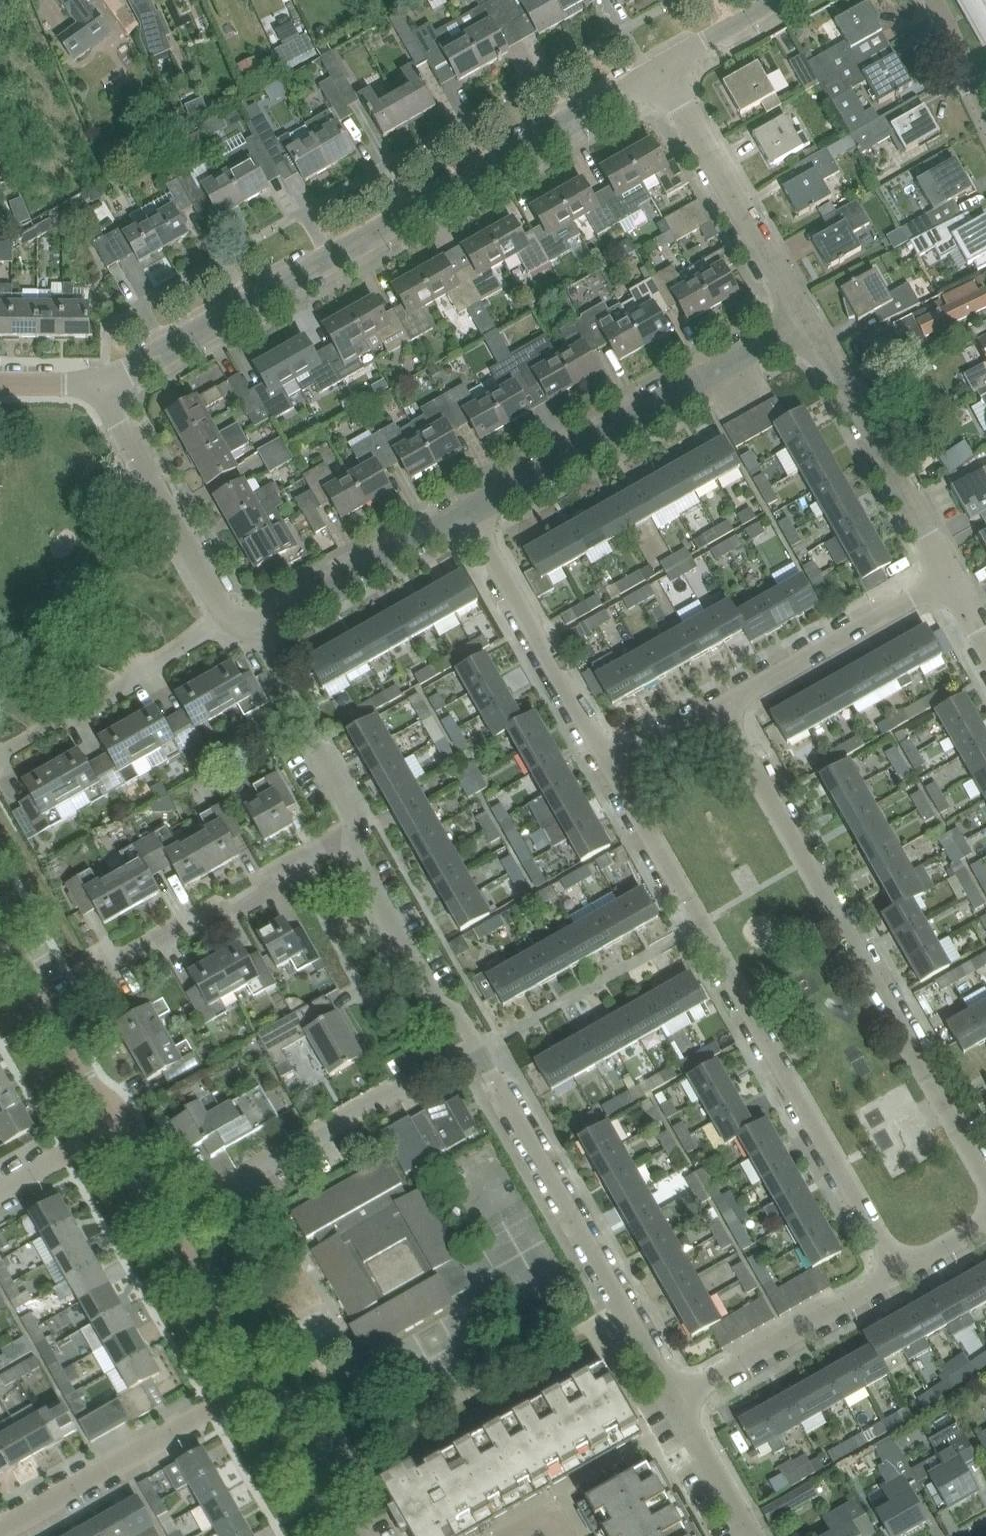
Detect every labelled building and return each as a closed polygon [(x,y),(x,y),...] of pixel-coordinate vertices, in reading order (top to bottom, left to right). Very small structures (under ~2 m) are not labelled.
[(106,29),(95,13),(94,14),(86,3),(90,0),(57,0),(69,16),(71,15),(79,25),(59,39),(75,61),(91,49),(111,35),(106,29)] [(128,35),(140,26),(120,0),(101,0),(128,35)] [(149,59),(171,50),(165,37),(169,35),(160,13),(157,15),(150,0),(149,0),(131,8),(141,26),(140,40),(149,59)] [(484,67),(497,59),(499,61),(502,59),(501,57),(508,53),(494,29),(509,20),(511,25),(512,24),(512,23),(499,0),(475,0),(480,8),(471,13),(480,29),(466,36),(484,67)] [(512,23),(510,20),(521,14),(513,0),(499,0),(512,23)] [(564,21),(551,0),(528,0),(521,4),(539,35),(564,21)] [(564,21),(588,7),(587,4),(584,0),(551,0),(564,21)] [(985,44),(985,43),(985,0),(960,0),(985,44)] [(803,56),(820,85),(868,57),(876,53),(875,52),(872,55),(871,54),(864,57),(858,46),(882,32),(876,22),(878,17),(870,3),(865,1),(857,6),(855,11),(835,22),(846,41),(808,63),(804,55),(803,56)] [(406,47),(416,41),(413,35),(400,13),(390,19),(406,47)] [(430,25),(413,35),(416,41),(430,65),(445,57),(459,81),(484,67),(466,36),(452,44),(443,29),(435,34),(430,25)] [(331,79),(336,87),(347,81),(330,52),(319,58),(331,79)] [(790,63),(806,92),(820,85),(803,56),(790,63)] [(874,68),(868,57),(820,85),(849,136),(868,126),(876,121),(870,111),(865,114),(861,117),(847,93),(852,90),(866,82),(871,91),(878,105),(892,97),(895,95),(896,97),(899,95),(898,93),(912,85),(895,56),(874,68)] [(238,65),(237,65),(244,81),(261,74),(254,58),(252,59),(238,65)] [(781,106),(768,81),(758,64),(728,81),(735,93),(730,96),(741,115),(766,101),(771,110),(767,113),(767,114),(781,106)] [(413,93),(397,102),(409,123),(436,108),(424,86),(425,86),(419,75),(414,68),(413,66),(402,73),(413,93)] [(341,122),(352,116),(347,107),(336,87),(331,79),(320,85),(326,96),(341,122)] [(384,138),(409,123),(397,102),(382,110),(371,90),(359,97),(360,99),(370,117),(371,116),(384,138)] [(891,112),(876,121),(868,126),(875,140),(888,133),(893,130),(899,142),(906,153),(922,143),(940,133),(924,107),(910,115),(904,119),(898,108),(891,112)] [(329,168),(354,154),(330,111),(305,125),(306,127),(312,138),(329,168)] [(284,156),(277,143),(262,116),(250,123),(273,162),(284,156)] [(796,137),(785,118),(770,126),(753,136),(770,167),(810,145),(803,133),(802,133),(796,137)] [(261,169),(273,162),(250,123),(246,125),(252,137),(245,141),(247,145),(219,161),(243,203),(269,189),(252,159),(255,157),(261,169)] [(295,165),(300,172),(305,182),(329,168),(312,138),(306,127),(290,136),(277,143),(284,156),(289,153),(295,165)] [(648,143),(627,155),(642,183),(655,176),(667,197),(689,184),(675,160),(665,166),(650,141),(648,142),(648,143)] [(820,153),(808,160),(806,160),(799,164),(800,164),(806,176),(800,179),(783,189),(799,217),(810,210),(811,212),(832,199),(822,182),(840,172),(833,160),(827,149),(820,153)] [(613,162),(602,168),(611,184),(615,192),(605,198),(619,223),(641,211),(638,206),(651,198),(642,183),(627,155),(614,163),(613,162)] [(929,175),(916,182),(933,212),(928,215),(936,229),(955,220),(962,216),(953,201),(954,200),(956,199),(965,194),(972,190),(955,160),(944,166),(937,170),(929,175)] [(190,173),(177,180),(192,206),(201,201),(205,199),(199,189),(202,187),(208,197),(216,211),(219,217),(243,203),(219,161),(209,167),(207,163),(193,171),(190,173)] [(142,210),(148,221),(164,249),(188,235),(181,223),(186,220),(188,223),(188,222),(182,212),(192,206),(177,180),(166,186),(172,195),(142,210)] [(579,182),(557,195),(573,223),(585,216),(597,236),(619,223),(605,198),(594,204),(581,180),(578,182),(579,182)] [(95,184),(84,190),(91,202),(102,195),(95,184)] [(544,201),(533,208),(541,223),(546,231),(536,237),(550,263),(571,251),(567,242),(580,235),(573,223),(557,195),(544,202),(544,201)] [(22,198),(9,203),(18,225),(31,221),(22,198)] [(698,201),(688,207),(663,221),(670,231),(704,211),(698,201)] [(830,217),(836,228),(812,241),(828,269),(839,263),(840,264),(844,261),(844,260),(861,250),(852,235),(869,225),(856,201),(836,212),(830,216),(823,220),(824,221),(830,217)] [(830,216),(836,212),(831,204),(818,211),(823,220),(830,216)] [(676,243),(700,229),(711,223),(704,211),(670,231),(676,243)] [(928,215),(902,229),(910,242),(936,229),(928,215)] [(910,242),(918,258),(935,248),(941,259),(942,259),(944,258),(949,255),(958,249),(967,265),(973,262),(978,270),(985,266),(985,218),(968,228),(962,217),(962,216),(955,220),(936,229),(910,242)] [(50,219),(35,227),(41,236),(55,228),(50,219)] [(516,255),(528,275),(550,263),(536,237),(525,243),(512,220),(509,221),(510,222),(488,234),(503,262),(516,255)] [(133,222),(105,238),(119,263),(130,256),(128,253),(133,250),(140,262),(164,249),(148,221),(137,228),(133,222)] [(25,245),(41,236),(35,227),(19,236),(25,245)] [(900,228),(885,237),(892,249),(907,241),(900,228)] [(491,269),(503,262),(488,234),(476,241),(475,241),(463,247),(477,271),(466,277),(480,302),(502,290),(491,269)] [(119,263),(105,238),(104,236),(93,243),(107,269),(119,263)] [(620,244),(618,249),(623,258),(635,251),(628,239),(620,244)] [(0,244),(0,263),(12,263),(13,240),(4,244),(0,244)] [(691,269),(697,280),(713,308),(726,300),(726,301),(738,295),(723,269),(733,264),(733,265),(734,264),(726,249),(725,249),(727,254),(716,260),(715,259),(708,263),(706,260),(691,269)] [(165,251),(129,268),(142,294),(177,277),(165,251)] [(440,261),(418,274),(434,301),(446,294),(458,315),(468,309),(483,337),(496,330),(480,302),(466,277),(456,283),(442,259),(440,260),(440,261)] [(713,308),(697,280),(691,269),(678,276),(673,266),(651,279),(665,305),(676,298),(689,322),(692,321),(691,320),(713,308)] [(851,285),(841,291),(845,299),(843,300),(848,319),(856,317),(858,322),(874,313),(886,307),(891,316),(919,303),(908,283),(888,294),(875,271),(851,285)] [(420,309),(434,301),(418,274),(406,281),(405,280),(394,286),(407,310),(397,316),(411,341),(432,329),(420,309)] [(984,277),(974,281),(977,288),(985,284),(985,281),(984,277)] [(619,305),(620,307),(643,347),(657,340),(669,334),(655,310),(665,305),(651,279),(628,292),(632,300),(620,306),(619,304),(619,305)] [(879,340),(886,355),(886,356),(925,337),(985,308),(985,292),(985,289),(978,292),(973,282),(955,290),(943,296),(948,307),(917,322),(914,314),(894,324),(895,326),(894,326),(897,331),(886,336),(879,340)] [(38,305),(38,338),(62,338),(62,299),(62,296),(62,284),(52,284),(52,291),(37,291),(38,305)] [(74,305),(74,284),(62,284),(62,296),(62,299),(62,338),(88,338),(88,336),(93,336),(93,318),(89,317),(89,305),(74,305)] [(0,305),(0,338),(12,338),(12,296),(1,296),(1,305),(0,305)] [(12,338),(38,338),(38,305),(23,305),(23,296),(19,296),(12,296),(12,338)] [(383,344),(389,354),(411,341),(397,316),(387,322),(382,314),(373,298),(371,300),(348,313),(364,341),(377,333),(383,344)] [(946,307),(943,300),(930,306),(933,313),(946,307)] [(643,347),(620,307),(619,305),(609,310),(604,303),(584,314),(585,317),(581,319),(596,344),(607,338),(620,362),(623,360),(622,359),(643,347)] [(928,308),(914,314),(918,321),(931,315),(928,308)] [(338,349),(327,355),(341,381),(363,368),(358,359),(370,352),(364,341),(348,313),(336,320),(336,319),(325,326),(338,349)] [(571,352),(558,359),(574,387),(587,379),(588,380),(599,373),(586,350),(596,344),(581,319),(559,331),(571,352)] [(319,393),(341,381),(327,355),(317,361),(304,338),(301,339),(302,340),(279,353),(295,380),(307,373),(319,393)] [(977,343),(985,361),(985,338),(977,343)] [(533,346),(512,358),(526,383),(537,377),(551,401),(553,399),(574,387),(558,359),(545,366),(533,346)] [(262,406),(270,419),(271,421),(294,408),(282,387),(295,380),(279,353),(267,360),(266,359),(255,366),(268,389),(258,395),(263,405),(262,406)] [(516,389),(526,383),(512,358),(489,371),(501,391),(489,398),(505,426),(518,418),(518,419),(530,413),(516,389)] [(435,365),(427,369),(431,377),(439,372),(435,365)] [(966,376),(974,392),(977,391),(985,387),(985,365),(966,376)] [(228,381),(241,404),(253,397),(250,392),(249,392),(239,374),(228,381)] [(463,385),(442,397),(457,423),(468,416),(481,440),(484,439),(483,438),(505,426),(489,398),(475,406),(463,385)] [(170,417),(181,438),(209,422),(202,410),(223,398),(217,387),(168,415),(169,418),(170,417)] [(971,408),(984,433),(985,432),(985,387),(977,391),(980,398),(983,402),(971,408)] [(253,397),(241,404),(247,414),(255,410),(262,406),(263,405),(258,395),(255,389),(254,389),(250,392),(253,397)] [(424,416),(411,424),(418,436),(418,437),(434,466),(448,458),(449,459),(460,452),(450,433),(447,428),(457,423),(442,397),(420,409),(424,416)] [(765,403),(777,425),(788,419),(776,397),(765,403)] [(775,426),(777,425),(765,403),(755,409),(767,431),(775,426)] [(755,409),(744,415),(756,436),(767,431),(755,409)] [(816,432),(803,410),(788,419),(777,425),(775,426),(787,448),(816,432)] [(746,442),(756,436),(744,415),(734,421),(746,442)] [(746,442),(734,421),(723,427),(735,448),(746,442)] [(188,451),(194,461),(242,434),(237,424),(217,435),(209,422),(181,438),(189,451),(188,451)] [(384,430),(373,437),(387,462),(388,462),(398,456),(401,462),(412,480),(414,478),(414,477),(434,466),(418,437),(418,436),(411,424),(398,432),(394,425),(384,430)] [(362,470),(349,477),(365,505),(379,497),(379,498),(391,492),(377,468),(387,462),(372,437),(369,431),(348,444),(351,449),(350,449),(362,470)] [(787,448),(800,470),(828,454),(816,432),(787,448)] [(228,456),(248,444),(242,434),(194,461),(200,472),(201,471),(207,484),(207,485),(236,469),(228,456)] [(263,463),(287,449),(280,437),(256,451),(263,463)] [(701,451),(718,481),(740,468),(723,439),(701,451)] [(946,451),(950,465),(964,460),(960,447),(946,451)] [(292,459),(287,449),(263,463),(268,473),(292,459)] [(701,451),(679,464),(696,493),(718,481),(701,451)] [(741,458),(748,470),(757,465),(750,452),(741,458)] [(841,476),(828,454),(800,470),(812,492),(841,476)] [(302,476),(310,491),(311,490),(322,508),(322,507),(319,502),(329,496),(342,519),(345,518),(344,517),(365,505),(349,477),(336,484),(325,464),(302,476)] [(674,506),(696,493),(679,464),(657,476),(674,506)] [(761,471),(757,465),(748,470),(751,476),(761,471)] [(985,518),(985,467),(970,477),(952,487),(971,521),(984,514),(985,518)] [(753,480),(761,493),(770,487),(763,474),(753,480)] [(657,476),(635,489),(652,518),(674,506),(657,476)] [(812,492),(825,514),(853,498),(841,476),(812,492)] [(223,512),(228,522),(277,494),(271,484),(250,496),(243,483),(215,499),(216,500),(216,499),(223,512)] [(778,500),(770,487),(761,493),(768,505),(778,500)] [(629,530),(652,518),(635,489),(613,501),(629,530)] [(296,499),(302,510),(313,504),(317,510),(322,508),(311,490),(310,491),(296,499)] [(277,494),(228,522),(234,532),(235,532),(242,545),(243,544),(269,529),(284,521),(276,508),(282,505),(277,494)] [(853,498),(825,514),(837,536),(866,520),(853,498)] [(613,501),(591,514),(607,543),(629,530),(613,501)] [(313,504),(302,510),(315,534),(327,528),(317,510),(313,504)] [(751,509),(738,516),(743,526),(756,518),(751,509)] [(569,526),(585,555),(607,543),(591,514),(569,526)] [(788,518),(778,523),(786,536),(795,531),(788,518)] [(842,544),(850,559),(878,542),(866,520),(837,536),(842,544)] [(284,521),(269,529),(242,545),(254,566),(253,566),(255,569),(297,545),(284,521)] [(716,529),(721,538),(734,531),(729,521),(716,529)] [(765,533),(759,524),(746,531),(752,541),(765,533)] [(569,526),(547,539),(563,568),(585,555),(569,526)] [(721,538),(716,529),(703,536),(708,546),(721,538)] [(802,544),(795,531),(786,536),(793,549),(802,544)] [(737,536),(724,544),(730,553),(743,546),(737,536)] [(535,569),(524,575),(538,599),(555,589),(547,577),(563,568),(547,539),(525,551),(535,569)] [(862,581),(891,564),(878,542),(850,559),(852,563),(862,581)] [(717,560),(730,553),(724,544),(711,551),(717,560)] [(679,566),(692,558),(686,549),(673,556),(679,566)] [(666,573),(679,566),(673,556),(660,564),(666,573)] [(697,568),(692,558),(679,566),(684,575),(697,568)] [(803,567),(811,581),(820,575),(813,562),(803,567)] [(684,575),(679,566),(666,573),(671,582),(684,575)] [(641,571),(628,578),(633,588),(646,581),(641,571)] [(456,614),(460,612),(478,602),(461,573),(439,585),(456,614)] [(818,593),(827,588),(820,575),(811,581),(818,593)] [(802,577),(780,590),(796,618),(818,606),(802,577)] [(620,595),(633,588),(628,578),(615,586),(620,595)] [(439,585),(417,598),(434,627),(456,614),(439,585)] [(649,586),(636,593),(642,603),(655,595),(649,586)] [(774,631),(796,618),(780,590),(758,602),(774,631)] [(642,603),(636,593),(623,600),(629,610),(642,603)] [(597,595),(588,600),(583,603),(589,613),(602,605),(597,595)] [(412,639),(434,627),(417,598),(395,610),(412,639)] [(722,643),(744,631),(736,614),(729,602),(707,614),(722,643)] [(751,643),(774,631),(758,602),(736,614),(744,631),(751,643)] [(583,603),(571,610),(577,620),(589,613),(583,603)] [(395,610),(373,623),(390,652),(412,639),(395,610)] [(577,620),(571,610),(561,616),(567,625),(577,620)] [(605,611),(592,618),(598,628),(611,620),(605,611)] [(707,614),(685,627),(700,656),(722,643),(707,614)] [(585,635),(598,628),(592,618),(580,625),(585,635)] [(368,664),(390,652),(373,623),(351,635),(368,664)] [(678,668),(700,656),(685,627),(663,639),(678,668)] [(925,677),(946,665),(941,656),(942,656),(926,627),(903,639),(925,677)] [(351,635),(329,648),(346,677),(368,664),(351,635)] [(484,636),(472,643),(477,652),(490,645),(484,636)] [(657,681),(678,668),(663,639),(641,652),(657,681)] [(903,639),(881,652),(898,681),(902,689),(913,683),(909,675),(920,669),(924,677),(925,677),(903,639)] [(467,646),(459,650),(464,660),(472,655),(477,652),(472,643),(467,646)] [(329,648),(307,660),(324,689),(325,689),(330,698),(351,687),(346,677),(329,648)] [(635,693),(657,681),(641,652),(619,664),(635,693)] [(881,652),(859,664),(876,693),(898,681),(881,652)] [(467,689),(469,693),(498,677),(485,655),(457,671),(467,689)] [(428,668),(433,678),(446,670),(441,660),(428,668)] [(231,663),(204,679),(224,714),(239,705),(246,716),(269,703),(254,677),(243,683),(231,663)] [(606,694),(613,706),(635,693),(619,664),(597,676),(596,677),(606,694)] [(859,664),(837,677),(854,706),(876,693),(859,664)] [(421,685),(433,678),(428,668),(415,675),(421,685)] [(593,668),(582,674),(597,701),(607,696),(606,694),(596,677),(597,676),(593,668)] [(259,676),(267,691),(273,688),(265,673),(259,676)] [(510,699),(498,677),(469,693),(482,715),(510,699)] [(832,718),(854,706),(837,677),(815,689),(832,718)] [(188,715),(177,721),(192,746),(215,733),(209,722),(224,714),(204,679),(176,695),(188,715)] [(397,685),(384,693),(389,703),(403,695),(397,685)] [(934,693),(940,703),(953,696),(947,686),(934,693)] [(815,689),(793,702),(810,731),(832,718),(815,689)] [(377,710),(389,703),(384,693),(371,700),(377,710)] [(940,703),(934,693),(921,701),(927,710),(940,703)] [(437,712),(446,707),(439,694),(429,699),(437,712)] [(948,734),(977,718),(965,696),(936,712),(948,734)] [(495,738),(507,732),(522,721),(510,699),(482,715),(495,738)] [(424,702),(415,707),(422,721),(432,715),(424,702)] [(810,731),(793,702),(771,714),(787,743),(810,731)] [(362,705),(349,713),(354,723),(368,715),(362,705)] [(180,754),(192,746),(177,721),(166,727),(163,721),(155,707),(127,723),(147,757),(162,748),(169,760),(180,754)] [(904,711),(890,719),(895,728),(909,720),(904,711)] [(535,714),(522,721),(507,732),(519,753),(548,736),(535,714)] [(442,721),(448,732),(457,726),(451,716),(442,721)] [(348,733),(361,755),(389,738),(387,734),(377,717),(348,733)] [(985,742),(985,733),(977,718),(948,734),(961,756),(985,742)] [(895,728),(890,719),(878,726),(883,735),(895,728)] [(139,777),(132,766),(147,757),(127,723),(100,738),(111,759),(100,765),(115,791),(139,777)] [(427,730),(437,747),(447,741),(437,724),(427,730)] [(457,747),(466,742),(457,726),(448,732),(457,747)] [(519,753),(532,775),(560,758),(548,736),(519,753)] [(851,753),(865,745),(860,736),(846,744),(851,753)] [(361,755),(373,777),(402,760),(389,738),(361,755)] [(901,744),(908,757),(917,752),(909,739),(901,744)] [(447,741),(437,747),(442,755),(451,750),(447,741)] [(985,771),(985,742),(961,756),(973,778),(985,771)] [(851,753),(846,744),(834,751),(839,760),(851,753)] [(886,753),(893,765),(902,760),(895,747),(886,753)] [(78,751),(51,766),(71,801),(86,792),(92,804),(115,791),(100,765),(90,771),(78,751)] [(925,765),(917,752),(908,757),(915,770),(925,765)] [(830,765),(825,756),(811,763),(817,773),(830,765)] [(532,775),(544,797),(573,780),(560,758),(532,775)] [(373,777),(386,799),(414,782),(402,760),(373,777)] [(902,760),(893,765),(901,778),(910,773),(902,760)] [(474,761),(464,767),(472,779),(481,774),(474,761)] [(820,778),(833,799),(862,783),(850,761),(838,768),(820,778)] [(23,809),(13,814),(28,840),(38,835),(48,829),(50,828),(62,821),(77,812),(71,801),(51,766),(23,782),(31,796),(32,797),(35,802),(23,809)] [(462,785),(472,779),(464,767),(455,772),(462,785)] [(985,800),(985,771),(973,778),(985,800)] [(246,808),(255,824),(265,842),(293,826),(282,806),(293,799),(278,773),(254,787),(261,799),(246,808)] [(488,787),(481,774),(472,779),(479,792),(488,787)] [(479,792),(472,779),(462,785),(469,798),(479,792)] [(544,797),(529,805),(542,827),(557,819),(585,802),(573,780),(544,797)] [(386,799),(398,821),(427,804),(414,782),(386,799)] [(833,799),(845,821),(875,805),(862,783),(833,799)] [(933,801),(943,796),(935,783),(926,788),(933,801)] [(911,796),(918,809),(928,804),(920,791),(911,796)] [(950,808),(943,796),(933,801),(940,814),(950,808)] [(557,819),(542,827),(554,849),(569,841),(598,824),(585,802),(557,819)] [(499,822),(508,816),(501,803),(492,809),(499,822)] [(193,838),(212,872),(240,856),(229,836),(240,830),(225,804),(201,818),(208,830),(193,838)] [(411,843),(440,826),(427,804),(398,821),(411,843)] [(928,804),(918,809),(926,822),(935,817),(928,804)] [(875,805),(845,821),(858,843),(887,827),(875,805)] [(477,817),(484,830),(494,825),(486,812),(477,817)] [(516,829),(508,816),(499,822),(506,835),(516,829)] [(610,846),(598,824),(569,841),(582,862),(610,846)] [(501,838),(494,825),(484,830),(492,843),(501,838)] [(411,843),(423,865),(453,848),(440,826),(411,843)] [(858,843),(870,865),(900,849),(887,827),(858,843)] [(957,828),(948,833),(956,846),(965,841),(957,828)] [(167,829),(144,841),(159,867),(170,861),(185,888),(212,872),(193,838),(177,847),(167,829)] [(938,839),(946,852),(956,846),(948,833),(938,839)] [(113,874),(132,909),(160,893),(148,873),(159,867),(144,841),(122,854),(128,865),(113,874)] [(965,841),(956,846),(963,859),(972,854),(965,841)] [(963,859),(956,846),(946,852),(953,865),(960,861),(963,859)] [(524,866),(533,860),(526,847),(517,853),(524,866)] [(423,865),(436,887),(465,870),(453,848),(423,865)] [(870,865),(883,887),(912,871),(900,849),(870,865)] [(609,854),(596,861),(601,871),(614,863),(609,854)] [(502,861),(509,874),(519,868),(511,856),(502,861)] [(533,860),(524,866),(531,878),(539,874),(541,873),(533,860)] [(586,866),(574,874),(579,883),(592,876),(586,866)] [(526,881),(519,868),(509,874),(517,887),(526,881)] [(436,887),(448,909),(478,892),(465,870),(436,887)] [(985,870),(975,876),(983,889),(985,888),(985,872),(985,870)] [(91,871),(84,875),(67,885),(82,911),(93,904),(105,925),(132,909),(113,874),(98,883),(91,871)] [(912,871),(883,887),(895,909),(912,900),(925,893),(912,871)] [(574,874),(561,881),(566,891),(579,883),(574,874)] [(961,884),(968,898),(978,892),(970,879),(961,884)] [(636,931),(658,919),(641,890),(619,902),(636,931)] [(543,891),(530,899),(535,908),(548,901),(543,891)] [(491,914),(478,892),(448,909),(461,931),(478,921),(491,914)] [(985,905),(978,892),(968,898),(975,910),(985,905)] [(530,899),(517,906),(522,915),(535,908),(530,899)] [(912,900),(895,909),(883,916),(895,938),(924,922),(912,900)] [(619,902),(597,915),(614,944),(636,931),(619,902)] [(592,956),(614,944),(597,915),(575,927),(592,956)] [(499,916),(486,924),(491,933),(504,926),(499,916)] [(294,939),(283,919),(258,934),(268,951),(278,968),(290,961),(297,972),(320,959),(305,933),(294,939)] [(924,922),(895,938),(908,961),(937,944),(924,922)] [(478,940),(491,933),(486,924),(473,931),(478,940)] [(570,969),(592,956),(575,927),(553,940),(570,969)] [(548,981),(570,969),(553,940),(531,952),(548,981)] [(240,944),(214,959),(234,994),(247,986),(253,997),(276,984),(262,958),(251,964),(240,944)] [(937,944),(908,961),(921,983),(950,966),(937,944)] [(526,994),(548,981),(531,952),(509,965),(526,994)] [(220,1001),(234,994),(214,959),(189,973),(201,993),(190,999),(205,1025),(227,1012),(220,1001)] [(504,1006),(526,994),(509,965),(487,978),(504,1006)] [(961,967),(948,974),(953,984),(967,976),(961,967)] [(690,974),(667,987),(684,1016),(706,1003),(690,974)] [(941,991),(953,984),(948,974),(935,981),(941,991)] [(662,1028),(684,1016),(667,987),(645,999),(662,1028)] [(116,1026),(132,1055),(167,1035),(158,1019),(169,1012),(156,989),(130,1004),(136,1015),(116,1026)] [(307,1037),(320,1059),(330,1077),(363,1058),(338,1013),(334,1015),(329,1006),(331,1005),(329,1001),(327,1002),(324,997),(257,1036),(281,1079),(293,1072),(281,1052),(307,1037)] [(645,999),(623,1012),(640,1041),(662,1028),(645,999)] [(985,1041),(985,1003),(969,1012),(985,1041)] [(618,1053),(640,1041),(623,1012),(601,1024),(618,1053)] [(985,1041),(969,1012),(947,1025),(964,1054),(985,1041)] [(596,1066),(615,1055),(618,1053),(601,1024),(579,1037),(596,1066)] [(167,1035),(132,1055),(148,1082),(168,1070),(174,1081),(200,1067),(187,1044),(176,1050),(167,1035)] [(574,1078),(596,1066),(579,1037),(557,1050),(574,1078)] [(716,1042),(703,1050),(708,1059),(721,1052),(716,1042)] [(535,1062),(552,1091),(574,1078),(557,1050),(535,1062)] [(708,1059),(703,1050),(690,1057),(696,1067),(708,1059)] [(701,1100),(729,1083),(717,1062),(688,1078),(701,1100)] [(9,1084),(0,1068),(0,1090),(9,1084)] [(672,1068),(659,1075),(665,1084),(677,1077),(672,1068)] [(665,1084),(659,1075),(646,1082),(652,1092),(665,1084)] [(701,1100),(713,1122),(742,1105),(729,1083),(701,1100)] [(0,1090),(0,1119),(22,1106),(9,1084),(0,1090)] [(226,1150),(226,1149),(279,1119),(269,1101),(261,1087),(236,1102),(220,1110),(211,1095),(185,1110),(188,1115),(172,1124),(188,1153),(190,1152),(204,1144),(212,1158),(226,1150)] [(628,1092),(615,1100),(621,1109),(634,1102),(628,1092)] [(425,1112),(411,1119),(433,1157),(448,1148),(449,1150),(467,1140),(463,1133),(474,1126),(469,1116),(463,1110),(464,1108),(459,1098),(447,1105),(443,1098),(423,1109),(425,1112)] [(621,1109),(615,1100),(602,1107),(608,1116),(621,1109)] [(670,1101),(660,1106),(668,1119),(677,1114),(670,1101)] [(726,1144),(737,1138),(755,1127),(742,1105),(713,1122),(726,1144)] [(17,1138),(34,1128),(22,1106),(0,1119),(0,1137),(5,1145),(17,1138)] [(655,1109),(646,1114),(653,1127),(662,1122),(655,1109)] [(594,1112),(580,1119),(585,1129),(599,1121),(594,1112)] [(433,1158),(433,1157),(411,1119),(411,1120),(409,1117),(382,1133),(392,1150),(406,1174),(433,1158)] [(737,1138),(750,1160),(779,1142),(766,1120),(755,1127),(737,1138)] [(579,1139),(592,1161),(621,1145),(608,1123),(597,1129),(579,1139)] [(690,1136),(682,1123),(673,1128),(680,1141),(690,1136)] [(666,1149),(675,1144),(668,1131),(658,1137),(666,1149)] [(697,1149),(690,1136),(680,1141),(688,1154),(697,1149)] [(750,1160),(762,1182),(791,1165),(779,1142),(750,1160)] [(682,1157),(675,1144),(666,1149),(673,1162),(682,1157)] [(633,1167),(621,1145),(592,1161),(604,1183),(633,1167)] [(450,1305),(448,1302),(460,1294),(472,1287),(456,1260),(417,1191),(408,1197),(387,1159),(291,1214),(307,1240),(316,1235),(321,1245),(312,1250),(355,1324),(350,1327),(365,1353),(394,1337),(450,1305)] [(762,1182),(775,1204),(804,1187),(791,1165),(762,1182)] [(604,1183),(617,1205),(646,1189),(633,1167),(604,1183)] [(705,1168),(695,1173),(703,1186),(712,1181),(705,1168)] [(686,1179),(693,1191),(703,1186),(695,1173),(686,1179)] [(712,1181),(703,1186),(710,1198),(712,1197),(717,1206),(726,1201),(721,1192),(719,1193),(712,1181)] [(700,1204),(710,1198),(703,1186),(693,1191),(700,1204)] [(769,1220),(780,1213),(787,1226),(816,1209),(804,1187),(775,1204),(763,1210),(769,1220)] [(658,1211),(646,1189),(617,1205),(629,1227),(658,1211)] [(30,1215),(43,1237),(75,1219),(70,1211),(67,1212),(60,1199),(61,1199),(60,1198),(30,1215)] [(732,1210),(726,1201),(717,1206),(723,1216),(730,1229),(739,1223),(732,1210)] [(787,1226),(800,1247),(829,1231),(816,1209),(787,1226)] [(629,1227),(642,1249),(671,1233),(658,1211),(629,1227)] [(708,1224),(715,1237),(725,1231),(717,1218),(708,1224)] [(79,1227),(75,1219),(43,1237),(55,1259),(85,1242),(77,1229),(79,1227)] [(747,1236),(739,1223),(730,1229),(737,1241),(747,1236)] [(732,1244),(725,1231),(715,1237),(723,1249),(732,1244)] [(812,1269),(820,1265),(842,1253),(829,1231),(800,1247),(812,1269)] [(683,1255),(671,1233),(642,1249),(654,1271),(683,1255)] [(92,1256),(85,1242),(55,1259),(68,1281),(100,1263),(95,1254),(92,1256)] [(747,1259),(755,1272),(764,1267),(757,1254),(747,1259)] [(654,1271),(667,1294),(696,1277),(683,1255),(654,1271)] [(733,1267),(740,1280),(750,1275),(742,1262),(733,1267)] [(75,1294),(80,1303),(109,1286),(102,1272),(104,1271),(100,1263),(68,1281),(54,1289),(61,1302),(75,1294)] [(820,1265),(812,1269),(809,1271),(821,1293),(832,1287),(820,1265)] [(985,1292),(985,1265),(974,1272),(985,1292)] [(764,1267),(755,1272),(762,1285),(771,1280),(764,1267)] [(7,1270),(0,1274),(0,1280),(4,1288),(14,1283),(7,1270)] [(821,1293),(809,1271),(799,1277),(811,1299),(821,1293)] [(952,1284),(969,1313),(985,1304),(985,1292),(974,1272),(952,1284)] [(757,1288),(750,1275),(740,1280),(747,1293),(757,1288)] [(708,1299),(696,1277),(667,1294),(679,1316),(708,1299)] [(801,1304),(811,1299),(799,1277),(788,1283),(801,1304)] [(771,1280),(762,1285),(767,1295),(777,1290),(771,1280)] [(14,1283),(4,1288),(12,1301),(21,1296),(17,1289),(14,1283)] [(778,1289),(790,1310),(801,1304),(788,1283),(778,1289)] [(947,1326),(969,1313),(952,1284),(930,1297),(947,1326)] [(80,1303),(93,1325),(125,1306),(120,1298),(117,1300),(109,1286),(80,1303)] [(780,1316),(790,1310),(778,1289),(777,1290),(767,1295),(780,1316)] [(762,1297),(751,1304),(764,1325),(775,1319),(762,1297)] [(930,1297),(908,1310),(924,1338),(947,1326),(930,1297)] [(692,1338),(709,1327),(721,1321),(708,1299),(679,1316),(692,1338)] [(753,1331),(764,1325),(751,1304),(741,1310),(753,1331)] [(105,1347),(134,1330),(127,1316),(129,1315),(125,1306),(93,1325),(83,1330),(96,1352),(105,1347)] [(474,1313),(490,1342),(498,1338),(481,1309),(474,1313)] [(741,1310),(731,1315),(743,1337),(753,1331),(741,1310)] [(908,1310),(886,1322),(902,1351),(903,1351),(909,1362),(930,1349),(924,1339),(924,1338),(908,1310)] [(22,1319),(29,1332),(39,1327),(31,1314),(22,1319)] [(733,1343),(743,1337),(731,1315),(721,1321),(733,1343)] [(709,1327),(722,1349),(733,1343),(721,1321),(709,1327)] [(864,1335),(871,1347),(882,1363),(902,1351),(886,1322),(864,1335)] [(39,1327),(29,1332),(36,1345),(46,1340),(39,1327)] [(142,1343),(134,1330),(105,1347),(118,1368),(150,1350),(145,1342),(142,1343)] [(889,1375),(882,1363),(871,1347),(849,1359),(866,1388),(889,1375)] [(142,1385),(152,1378),(160,1374),(159,1372),(159,1373),(152,1360),(154,1359),(150,1350),(118,1368),(130,1390),(121,1396),(116,1398),(129,1421),(138,1417),(139,1418),(155,1409),(155,1408),(154,1408),(146,1395),(147,1394),(142,1385)] [(984,1354),(971,1363),(977,1372),(985,1366),(985,1358),(984,1354)] [(0,1358),(0,1369),(1,1370),(10,1365),(4,1356),(0,1358)] [(642,1434),(598,1357),(379,1482),(410,1535),(464,1535),(642,1434)] [(36,1358),(14,1370),(20,1379),(42,1367),(36,1358)] [(46,1363),(54,1376),(63,1371),(56,1358),(46,1363)] [(849,1359),(827,1372),(844,1401),(866,1388),(849,1359)] [(977,1372),(971,1363),(959,1371),(965,1380),(977,1372)] [(20,1379),(14,1370),(1,1378),(6,1387),(20,1379)] [(63,1371),(54,1376),(61,1389),(71,1384),(63,1371)] [(844,1401),(827,1372),(805,1384),(822,1413),(844,1401)] [(936,1400),(948,1392),(942,1383),(930,1391),(936,1400)] [(822,1413),(805,1384),(783,1397),(800,1425),(800,1426),(822,1413)] [(87,1395),(83,1388),(76,1392),(66,1398),(75,1414),(86,1408),(81,1399),(87,1395)] [(936,1400),(930,1391),(918,1399),(924,1409),(936,1400)] [(778,1438),(800,1425),(783,1397),(761,1409),(778,1438)] [(119,1428),(129,1421),(116,1398),(105,1404),(119,1428)] [(39,1415),(55,1444),(78,1431),(61,1402),(39,1415)] [(105,1404),(92,1412),(106,1435),(119,1428),(105,1404)] [(739,1421),(756,1450),(768,1444),(775,1455),(785,1449),(778,1438),(761,1409),(739,1421)] [(78,1420),(91,1443),(106,1435),(92,1412),(78,1420)] [(903,1423),(898,1413),(885,1420),(890,1430),(903,1423)] [(33,1456),(55,1444),(39,1415),(17,1427),(33,1456)] [(877,1437),(890,1430),(885,1420),(872,1428),(877,1437)] [(942,1450),(936,1453),(944,1467),(929,1476),(939,1492),(948,1509),(949,1508),(960,1503),(977,1493),(964,1468),(978,1460),(974,1453),(965,1437),(963,1438),(956,1425),(936,1436),(935,1437),(942,1450)] [(33,1456),(17,1427),(0,1437),(0,1448),(12,1469),(33,1456)] [(977,1436),(985,1451),(985,1431),(977,1436)] [(883,1523),(890,1535),(901,1535),(926,1522),(912,1496),(910,1494),(916,1491),(918,1493),(922,1490),(916,1479),(906,1461),(892,1436),(874,1446),(884,1464),(878,1467),(887,1484),(882,1487),(887,1497),(891,1504),(877,1512),(883,1523)] [(854,1438),(841,1445),(846,1455),(859,1448),(854,1438)] [(834,1462),(846,1455),(841,1445),(828,1453),(834,1462)] [(12,1469),(0,1448),(0,1475),(12,1469)] [(177,1463),(187,1480),(189,1485),(215,1470),(203,1448),(177,1463)] [(595,1535),(697,1535),(655,1462),(577,1506),(595,1535)] [(809,1463),(797,1470),(802,1480),(815,1473),(809,1463)] [(189,1485),(201,1506),(227,1491),(215,1470),(189,1485)] [(797,1470),(784,1477),(790,1487),(802,1480),(797,1470)] [(138,1485),(151,1506),(161,1501),(148,1479),(138,1485)] [(809,1483),(783,1498),(762,1510),(770,1524),(817,1496),(809,1483)] [(201,1506),(191,1512),(203,1533),(213,1527),(239,1512),(227,1491),(201,1506)] [(116,1511),(130,1535),(159,1535),(153,1527),(147,1516),(138,1499),(116,1511)] [(161,1501),(151,1506),(157,1518),(167,1512),(161,1501)] [(873,1533),(874,1532),(870,1525),(870,1524),(863,1512),(857,1501),(832,1515),(825,1519),(833,1534),(830,1535),(868,1535),(873,1533)] [(116,1511),(94,1524),(101,1535),(130,1535),(116,1511)] [(218,1535),(247,1535),(251,1534),(239,1512),(213,1527),(218,1535)] [(94,1524),(73,1535),(101,1535),(94,1524)]
